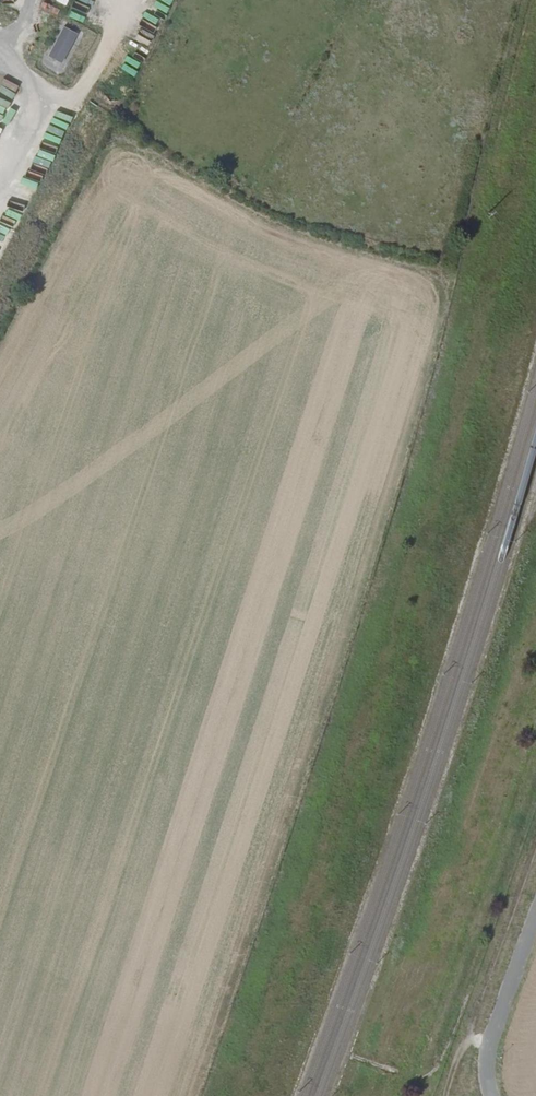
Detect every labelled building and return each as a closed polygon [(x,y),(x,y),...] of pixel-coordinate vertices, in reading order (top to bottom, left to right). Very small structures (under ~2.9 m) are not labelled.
[(49,56),(63,63),(78,32),(64,25),(49,56)]
